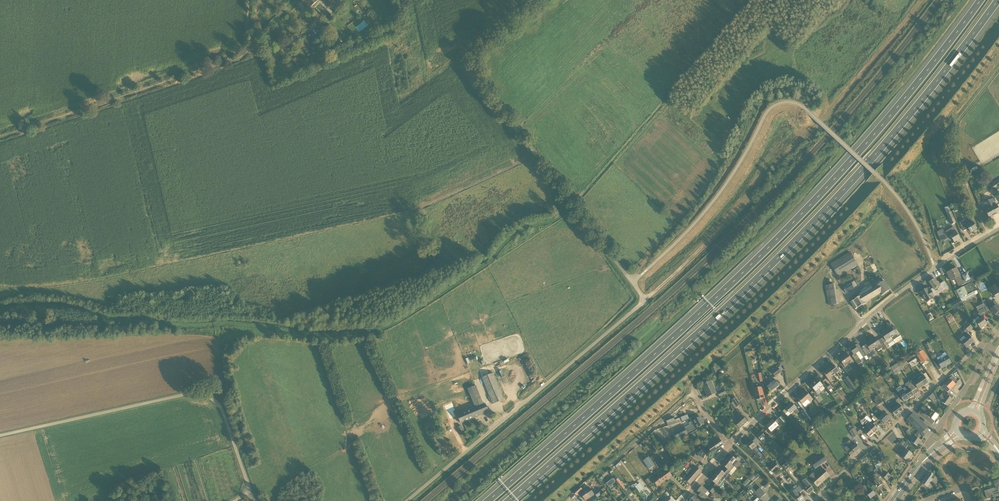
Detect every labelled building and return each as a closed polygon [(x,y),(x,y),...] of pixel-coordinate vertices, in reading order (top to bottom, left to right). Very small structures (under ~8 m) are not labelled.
[(309,9),(319,0),(302,0),(309,9)] [(330,25),(326,29),(329,32),(334,38),(338,35),(330,25)] [(953,180),(960,177),(952,160),(947,162),(948,162),(951,168),(949,169),(953,180)] [(990,208),(985,211),(989,218),(998,213),(998,208),(997,205),(996,205),(993,198),(986,202),(990,208)] [(952,225),(956,223),(951,212),(947,214),(952,225)] [(959,223),(964,231),(968,228),(971,233),(977,229),(971,219),(965,223),(964,220),(959,223)] [(941,242),(948,238),(943,228),(936,232),(941,242)] [(954,242),(960,239),(954,229),(952,231),(953,234),(950,236),(954,242)] [(831,264),(839,277),(858,265),(850,252),(831,264)] [(947,273),(951,280),(955,279),(958,284),(954,286),(956,290),(962,288),(961,286),(967,283),(966,281),(970,279),(967,274),(963,276),(963,277),(961,278),(956,268),(947,273)] [(943,289),(944,291),(947,289),(943,284),(940,286),(938,282),(937,282),(935,279),(929,282),(934,290),(937,288),(940,291),(943,289)] [(865,293),(864,291),(861,293),(860,292),(857,294),(859,297),(854,300),(851,302),(855,309),(866,303),(865,302),(877,295),(881,293),(882,295),(890,290),(884,281),(877,286),(865,293)] [(972,282),(962,288),(956,290),(961,299),(976,291),(972,282)] [(829,305),(838,303),(835,283),(826,285),(829,305)] [(854,288),(851,283),(843,288),(846,293),(854,288)] [(990,288),(994,296),(998,293),(998,290),(997,285),(990,288)] [(935,297),(931,290),(930,289),(931,290),(929,291),(927,289),(926,290),(921,292),(925,299),(926,299),(927,302),(933,299),(933,298),(935,297)] [(976,291),(961,299),(962,301),(978,293),(976,291)] [(975,305),(978,310),(985,307),(982,302),(975,305)] [(998,308),(996,305),(994,302),(985,308),(987,312),(991,310),(993,313),(993,312),(995,315),(998,312),(998,309),(998,308)] [(983,317),(980,312),(977,314),(978,316),(975,319),(977,321),(976,322),(981,329),(982,328),(984,327),(984,326),(987,324),(983,318),(983,317)] [(953,319),(953,318),(952,316),(951,316),(950,314),(946,316),(948,321),(950,324),(954,321),(953,319)] [(968,323),(964,326),(966,329),(969,332),(973,328),(969,323),(968,323)] [(894,330),(892,328),(887,331),(891,338),(893,341),(893,340),(901,335),(900,334),(896,329),(894,330)] [(891,338),(887,331),(882,334),(883,337),(881,339),(884,344),(887,348),(889,347),(890,347),(888,344),(886,341),(891,338)] [(970,336),(967,333),(960,340),(962,342),(961,342),(967,348),(974,341),(970,336)] [(881,339),(878,341),(876,338),(871,341),(875,348),(880,344),(881,345),(881,346),(884,350),(887,348),(884,344),(881,339)] [(873,349),(875,348),(871,341),(866,345),(867,347),(864,349),(863,350),(865,354),(866,355),(869,359),(876,354),(873,350),(873,349)] [(866,356),(861,348),(858,344),(855,346),(855,345),(850,349),(854,355),(852,356),(858,365),(862,362),(856,353),(859,352),(863,358),(866,356)] [(919,353),(917,354),(923,363),(928,360),(922,351),(919,353)] [(951,363),(947,356),(945,352),(942,354),(942,355),(937,358),(935,354),(934,355),(931,356),(934,362),(937,360),(938,361),(942,368),(951,363)] [(849,365),(853,362),(848,354),(845,356),(840,360),(842,363),(840,364),(843,368),(845,367),(849,365)] [(908,361),(910,365),(917,360),(914,356),(908,361)] [(842,376),(839,371),(834,365),(829,369),(833,376),(836,373),(840,378),(842,376)] [(775,377),(779,374),(784,370),(781,366),(772,373),(775,377)] [(883,377),(892,371),(890,368),(886,371),(885,369),(882,371),(883,374),(882,375),(883,377)] [(831,377),(833,376),(829,369),(823,373),(831,383),(833,381),(831,377)] [(493,373),(482,378),(493,404),(504,399),(493,373)] [(919,379),(923,386),(929,383),(927,380),(929,378),(926,373),(923,374),(918,378),(919,379)] [(767,386),(768,388),(771,392),(780,386),(772,377),(769,379),(771,383),(767,386)] [(919,379),(918,378),(917,377),(912,380),(913,381),(912,382),(912,381),(910,382),(909,382),(910,383),(914,388),(917,387),(918,389),(923,386),(919,379)] [(950,390),(956,384),(957,382),(952,377),(950,378),(944,384),(950,390)] [(811,386),(816,392),(818,394),(820,392),(819,390),(823,386),(817,379),(813,382),(814,383),(811,386)] [(717,393),(715,389),(711,381),(702,385),(705,390),(706,390),(709,397),(717,393)] [(911,390),(914,388),(910,383),(909,382),(906,384),(905,387),(907,390),(905,392),(909,399),(914,395),(911,390)] [(948,393),(950,390),(944,384),(942,387),(948,393)] [(475,407),(483,404),(475,386),(468,389),(475,407)] [(905,392),(900,386),(896,389),(897,391),(895,393),(898,399),(901,397),(904,402),(909,399),(905,392)] [(764,398),(763,393),(762,387),(754,389),(757,400),(764,398)] [(846,404),(852,401),(843,387),(834,393),(842,404),(845,402),(846,404)] [(810,402),(813,399),(805,390),(802,393),(797,397),(800,401),(799,401),(800,401),(798,403),(804,412),(808,418),(811,421),(812,419),(810,416),(806,411),(805,407),(810,402)] [(933,393),(929,397),(935,403),(937,401),(933,393)] [(954,397),(949,393),(947,395),(946,397),(942,394),(938,399),(942,402),(948,406),(953,399),(954,397)] [(883,402),(878,395),(875,397),(876,399),(874,400),(878,406),(883,402)] [(735,408),(737,407),(740,405),(736,398),(732,400),(733,401),(731,403),(735,408)] [(901,412),(903,410),(897,401),(889,407),(895,416),(901,412)] [(797,414),(799,412),(800,412),(797,408),(792,403),(786,408),(783,411),(786,414),(788,416),(791,414),(794,411),(797,414)] [(488,411),(485,404),(457,415),(460,423),(482,414),(488,411)] [(939,416),(924,405),(918,414),(933,424),(939,416)] [(740,428),(748,422),(738,412),(734,415),(738,419),(735,423),(740,428)] [(804,421),(808,418),(804,412),(800,415),(804,421)] [(890,419),(885,413),(882,416),(878,412),(876,414),(879,418),(884,424),(890,419)] [(907,419),(921,434),(928,428),(913,413),(907,419)] [(675,420),(673,417),(673,416),(666,419),(669,426),(676,423),(675,420)] [(874,434),(878,429),(873,424),(871,422),(870,423),(867,420),(866,420),(864,416),(861,418),(864,422),(865,424),(867,426),(874,434)] [(695,429),(700,426),(705,424),(701,417),(694,421),(692,422),(695,429)] [(780,427),(784,423),(779,418),(775,422),(773,420),(767,426),(771,431),(770,433),(773,436),(778,431),(777,430),(775,428),(778,425),(780,427)] [(870,438),(874,434),(867,426),(865,424),(863,426),(865,428),(862,430),(864,432),(870,438)] [(676,440),(688,434),(687,434),(685,429),(685,428),(673,433),(676,438),(676,440)] [(859,434),(855,428),(850,431),(853,438),(859,434)] [(915,436),(914,437),(909,429),(906,431),(912,440),(911,442),(917,447),(921,441),(915,436)] [(769,442),(768,440),(768,439),(761,432),(757,436),(765,445),(769,442)] [(720,439),(718,441),(717,439),(711,443),(712,445),(708,447),(712,453),(724,444),(720,439)] [(762,456),(763,455),(755,447),(757,446),(752,440),(747,445),(757,455),(760,459),(762,456)] [(899,444),(903,447),(905,449),(908,445),(903,440),(899,444)] [(855,453),(860,449),(858,447),(858,446),(856,444),(854,445),(852,443),(850,441),(847,443),(849,445),(845,448),(851,456),(855,453)] [(707,453),(705,451),(706,450),(703,448),(701,451),(698,450),(694,457),(702,462),(704,459),(707,453)] [(912,454),(906,449),(905,451),(902,449),(901,450),(901,451),(898,455),(901,457),(907,461),(912,454)] [(885,460),(884,458),(881,452),(877,455),(881,462),(885,460)] [(827,460),(823,454),(811,463),(815,469),(827,460)] [(738,461),(740,459),(735,455),(734,458),(731,455),(727,460),(732,464),(734,466),(738,462),(738,461)] [(653,467),(655,465),(650,459),(644,462),(647,466),(649,470),(650,469),(651,470),(654,468),(653,467)] [(734,466),(732,464),(727,460),(723,465),(726,467),(724,469),(729,473),(735,467),(734,466)] [(774,473),(781,466),(776,461),(769,468),(774,473)] [(787,461),(782,466),(786,471),(792,466),(787,461)] [(696,478),(702,471),(697,467),(693,471),(690,468),(688,471),(689,472),(691,473),(696,478)] [(887,481),(891,476),(885,471),(884,472),(882,467),(878,469),(881,476),(887,481)] [(729,473),(724,469),(722,471),(720,469),(715,474),(720,479),(723,481),(727,476),(728,474),(729,474),(729,473)] [(817,487),(829,476),(823,469),(816,475),(814,472),(809,477),(817,487)] [(883,484),(880,480),(879,478),(881,477),(877,469),(874,471),(876,474),(871,477),(873,480),(873,481),(875,485),(877,487),(878,489),(882,486),(881,485),(883,484)] [(672,476),(669,472),(668,470),(654,480),(658,486),(672,476)] [(935,477),(929,472),(921,483),(930,489),(935,482),(937,483),(939,480),(935,477)] [(690,484),(696,478),(691,473),(689,476),(685,480),(690,484)] [(723,481),(720,479),(715,474),(711,480),(714,482),(712,484),(716,487),(718,485),(719,486),(723,481)] [(632,500),(634,500),(631,497),(633,495),(632,493),(631,493),(627,488),(626,489),(618,478),(616,480),(624,491),(632,500)] [(748,478),(742,484),(746,487),(751,482),(748,478)] [(809,494),(810,494),(814,490),(811,487),(812,486),(805,478),(803,481),(807,485),(804,488),(809,494)] [(640,481),(634,485),(638,491),(644,488),(640,481)] [(869,490),(865,485),(864,486),(863,484),(860,487),(870,499),(876,494),(871,488),(869,490)] [(708,496),(705,494),(708,491),(702,486),(698,491),(701,493),(699,495),(705,500),(708,496)] [(714,494),(717,490),(712,486),(709,490),(714,494)] [(799,493),(803,490),(799,486),(791,493),(798,500),(801,500),(804,498),(799,493)] [(583,490),(580,487),(574,492),(577,496),(583,490)] [(594,495),(592,490),(590,488),(581,493),(586,500),(594,495)] [(762,498),(766,494),(760,488),(759,489),(756,492),(760,496),(762,498)] [(987,499),(996,496),(998,495),(998,493),(998,490),(995,491),(994,488),(985,491),(987,499)]
